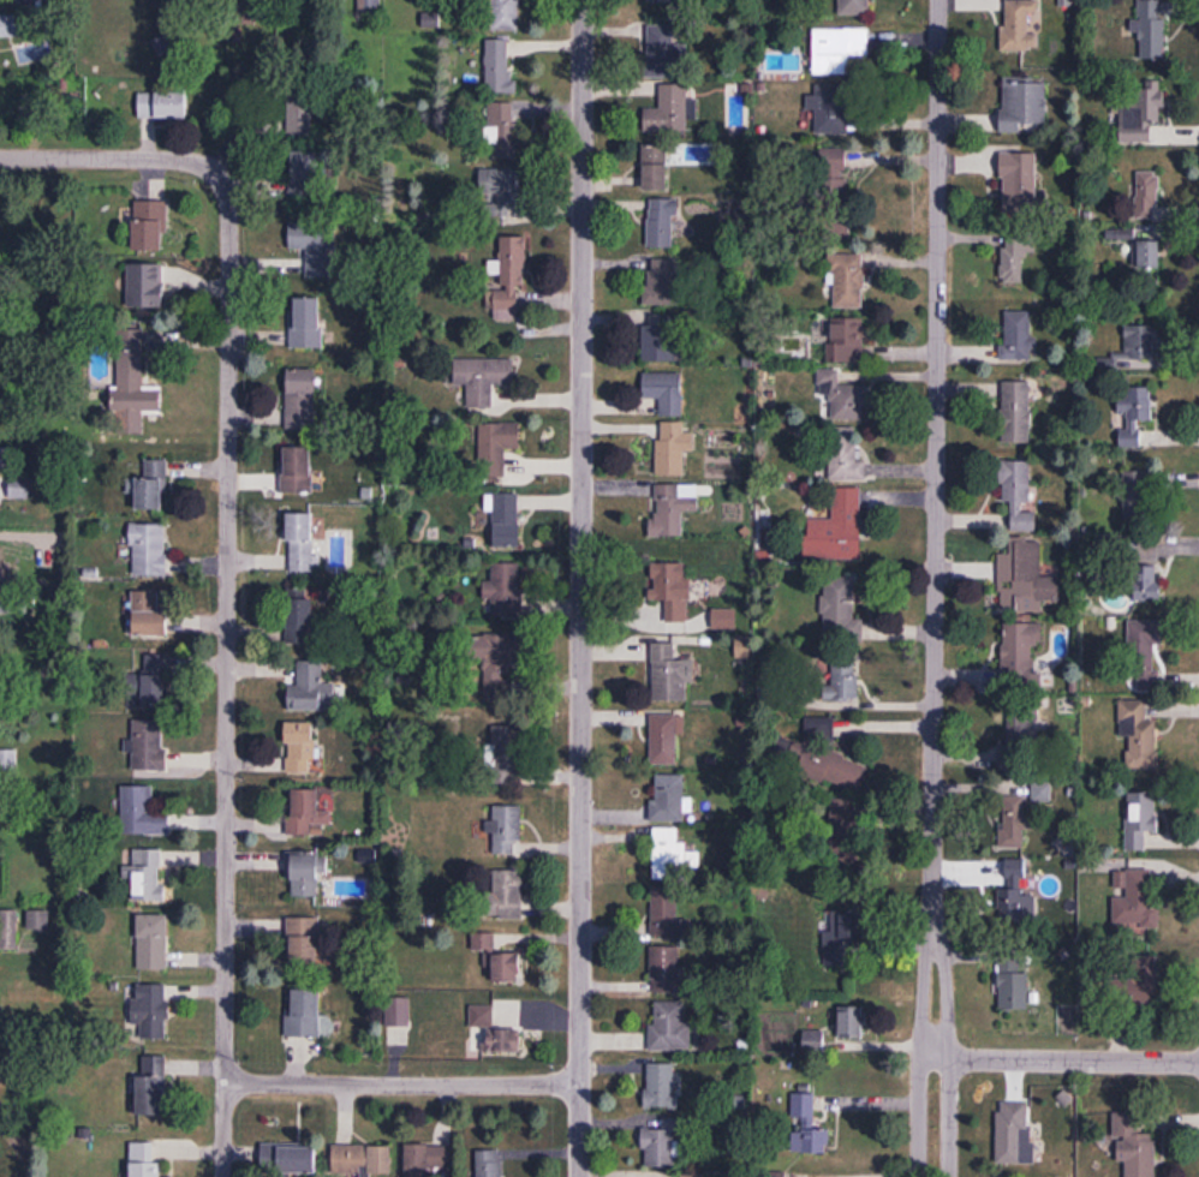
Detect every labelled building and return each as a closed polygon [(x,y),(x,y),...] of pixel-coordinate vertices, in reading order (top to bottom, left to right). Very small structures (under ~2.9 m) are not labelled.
[(360,19),(380,19),(380,0),(360,0),(360,19)] [(519,0),(471,0),(471,4),(491,4),(492,34),(520,33),(519,0)] [(870,18),(870,0),(838,0),(838,18),(870,18)] [(1041,0),(1005,0),(1005,50),(1041,50),(1041,0)] [(677,28),(648,27),(647,80),(676,81),(677,28)] [(814,78),(851,78),(851,58),(870,58),(870,31),(814,31),(814,78)] [(512,97),(512,42),(488,42),(487,96),(512,97)] [(1001,130),(1046,131),(1047,78),(1001,77),(1001,130)] [(1120,144),(1153,145),(1153,123),(1163,123),(1163,81),(1138,80),(1138,101),(1121,100),(1120,144)] [(646,112),(646,135),(691,135),(690,87),(661,88),(661,112),(646,112)] [(849,137),(849,88),(817,88),(817,99),(809,99),(809,114),(816,114),(816,137),(849,137)] [(289,95),(289,141),(315,141),(315,95),(289,95)] [(187,122),(187,96),(139,96),(139,122),(187,122)] [(487,149),(494,149),(494,163),(518,163),(518,106),(487,106),(487,149)] [(644,194),(669,194),(669,148),(644,148),(644,194)] [(848,208),(847,152),(817,152),(818,208),(848,208)] [(1001,153),(1001,211),(1042,211),(1042,193),(1037,193),(1037,153),(1001,153)] [(320,205),(320,156),(292,156),(292,205),(320,205)] [(523,172),(482,172),(482,220),(509,220),(509,209),(523,209),(523,172)] [(1136,172),(1136,219),(1159,219),(1159,172),(1136,172)] [(676,251),(677,203),(650,203),(649,251),(676,251)] [(135,253),(167,253),(167,205),(135,205),(135,253)] [(335,280),(335,227),(291,226),(291,252),(307,252),(307,280),(335,280)] [(997,238),(1001,283),(1030,281),(1026,235),(997,238)] [(1162,270),(1162,236),(1139,236),(1139,270),(1162,270)] [(526,240),(501,240),(500,272),(491,272),(491,278),(502,278),(501,294),(488,293),(488,313),(525,314),(526,240)] [(834,312),(865,312),(865,258),(834,258),(834,312)] [(677,262),(648,262),(648,308),(677,308),(677,262)] [(165,266),(129,266),(129,310),(165,310),(165,266)] [(292,351),(324,351),(324,300),(292,300),(292,351)] [(1003,311),(1002,360),(1035,360),(1036,312),(1003,311)] [(866,322),(830,322),(830,366),(866,366),(866,322)] [(1125,324),(1125,355),(1099,354),(1099,370),(1158,371),(1160,325),(1125,324)] [(643,365),(684,365),(684,329),(643,329),(643,365)] [(144,332),(118,332),(118,435),(145,435),(145,413),(162,413),(162,389),(144,389),(144,332)] [(454,386),(468,386),(468,411),(493,411),(493,387),(516,387),(516,361),(454,361),(454,386)] [(288,372),(288,430),(317,430),(317,372),(288,372)] [(833,422),(867,422),(867,388),(840,388),(840,372),(820,372),(820,399),(833,399),(833,422)] [(683,376),(644,376),(644,401),(661,401),(661,419),(683,419),(683,376)] [(1031,381),(1001,381),(1001,443),(1031,443),(1031,381)] [(1140,421),(1152,421),(1152,387),(1118,387),(1118,448),(1140,448),(1140,421)] [(658,477),(685,477),(685,452),(694,452),(694,435),(685,435),(685,424),(658,424),(658,477)] [(506,450),(521,450),(521,425),(481,425),(481,478),(506,478),(506,450)] [(831,483),(867,483),(867,463),(857,463),(857,429),(831,429),(831,483)] [(313,495),(313,448),(284,448),(284,495),(313,495)] [(168,512),(168,462),(146,462),(146,481),(131,481),(131,493),(137,493),(137,512),(168,512)] [(1004,462),(1004,503),(1010,503),(1010,533),(1035,533),(1035,462),(1004,462)] [(1150,524),(1150,472),(1123,472),(1124,524),(1150,524)] [(30,480),(11,480),(11,499),(30,499),(30,480)] [(700,516),(700,487),(657,487),(657,516),(700,516)] [(861,561),(863,490),(834,489),(833,521),(807,521),(806,560),(861,561)] [(494,548),(521,548),(521,495),(494,495),(494,548)] [(314,575),(314,515),(290,515),(290,575),(314,575)] [(133,578),(168,578),(168,526),(133,526),(133,578)] [(1000,612),(1047,612),(1046,541),(1014,541),(1014,553),(999,553),(1000,612)] [(690,624),(690,563),(656,563),(656,602),(667,602),(667,624),(690,624)] [(488,583),(488,617),(521,617),(521,564),(493,564),(493,583),(488,583)] [(1135,600),(1160,600),(1160,564),(1135,564),(1135,600)] [(856,578),(826,577),(824,642),(865,643),(865,621),(855,621),(856,578)] [(0,591),(0,613),(15,613),(15,591),(0,591)] [(133,593),(133,637),(169,637),(169,612),(160,612),(160,593),(133,593)] [(287,599),(287,645),(313,645),(313,599),(287,599)] [(714,612),(714,630),(737,630),(737,612),(714,612)] [(1001,687),(1049,688),(1049,673),(1038,673),(1039,623),(1003,622),(1001,687)] [(472,636),(473,662),(486,661),(487,703),(511,702),(510,659),(524,659),(524,636),(472,636)] [(1160,690),(1158,636),(1134,636),(1135,691),(1160,690)] [(654,703),(690,703),(690,684),(696,684),(696,661),(676,662),(676,645),(654,645),(654,703)] [(144,706),(168,706),(168,657),(144,657),(144,706)] [(834,686),(825,686),(825,701),(859,701),(859,660),(834,660),(834,686)] [(290,712),(335,712),(335,685),(324,685),(324,663),(300,663),(300,688),(290,688),(290,712)] [(1156,703),(1126,703),(1128,767),(1157,767),(1156,703)] [(652,716),(652,768),(679,768),(679,716),(652,716)] [(837,723),(810,717),(804,744),(786,740),(779,772),(863,792),(870,765),(829,755),(837,723)] [(1016,717),(1016,746),(1040,747),(1040,717),(1016,717)] [(166,722),(134,722),(134,772),(166,772),(166,722)] [(287,724),(287,775),(315,775),(315,724),(287,724)] [(494,785),(519,785),(519,727),(494,727),(494,785)] [(17,765),(17,752),(0,752),(0,765),(17,765)] [(652,823),(685,823),(685,780),(652,780),(652,823)] [(1051,784),(1032,784),(1032,802),(1051,802),(1051,784)] [(123,835),(171,835),(171,813),(154,813),(154,788),(124,787),(123,835)] [(319,791),(290,791),(290,836),(330,836),(330,812),(319,812),(319,791)] [(1158,832),(1158,793),(1130,793),(1130,851),(1146,851),(1146,832),(1158,832)] [(1025,798),(1000,798),(1000,850),(1025,850),(1025,798)] [(856,802),(834,802),(833,831),(856,832),(856,802)] [(522,807),(494,807),(494,855),(522,855),(522,807)] [(655,830),(655,880),(683,880),(683,870),(702,870),(702,853),(688,853),(688,844),(680,844),(680,830),(655,830)] [(163,851),(134,851),(134,903),(163,903),(163,851)] [(320,875),(330,875),(330,855),(289,855),(289,877),(293,877),(292,899),(320,899),(320,875)] [(524,871),(491,871),(491,919),(524,919),(524,871)] [(1156,928),(1157,871),(1115,871),(1115,893),(1114,893),(1114,927),(1156,928)] [(1001,922),(1036,922),(1036,876),(1001,876),(1001,922)] [(679,938),(679,889),(652,889),(652,938),(679,938)] [(17,950),(18,912),(2,912),(2,949),(17,950)] [(864,912),(827,912),(827,965),(864,965),(864,912)] [(168,916),(139,916),(139,970),(168,970),(168,916)] [(320,919),(288,919),(288,965),(320,965),(320,919)] [(496,954),(496,934),(474,934),(474,952),(487,952),(487,967),(494,967),(494,982),(521,982),(521,954),(496,954)] [(652,948),(652,994),(681,994),(681,948),(652,948)] [(1126,956),(1126,1000),(1158,1000),(1158,956),(1126,956)] [(1030,963),(998,963),(998,1010),(1030,1010),(1030,963)] [(168,986),(134,986),(134,1026),(141,1026),(141,1040),(168,1040),(168,986)] [(290,1038),(322,1038),(322,991),(290,991),(290,1038)] [(387,999),(387,1027),(410,1027),(410,999),(387,999)] [(651,1051),(692,1051),(692,1025),(686,1025),(686,1003),(656,1003),(656,1026),(651,1026),(651,1051)] [(494,1030),(494,1007),(472,1007),(471,1027),(486,1028),(486,1052),(521,1053),(521,1030),(494,1030)] [(841,1008),(841,1041),(866,1041),(866,1008),(841,1008)] [(137,1116),(166,1116),(166,1057),(144,1057),(144,1075),(137,1075),(137,1116)] [(677,1065),(648,1065),(648,1109),(677,1109),(677,1065)] [(830,1154),(830,1131),(815,1131),(815,1095),(794,1095),(794,1121),(803,1121),(803,1130),(794,1130),(794,1154),(830,1154)] [(1033,1164),(1033,1105),(997,1105),(997,1164),(1033,1164)] [(689,1132),(689,1120),(664,1120),(664,1131),(644,1131),(644,1169),(675,1168),(675,1132),(689,1132)] [(1125,1176),(1156,1176),(1156,1128),(1116,1127),(1116,1162),(1125,1162),(1125,1176)] [(160,1143),(132,1143),(132,1176),(160,1176),(160,1143)] [(316,1176),(317,1147),(266,1146),(265,1175),(316,1176)] [(393,1176),(393,1146),(334,1146),(334,1175),(393,1176)] [(454,1146),(406,1146),(406,1176),(431,1176),(431,1172),(454,1172),(454,1146)] [(502,1152),(478,1152),(478,1176),(502,1176),(502,1152)]
